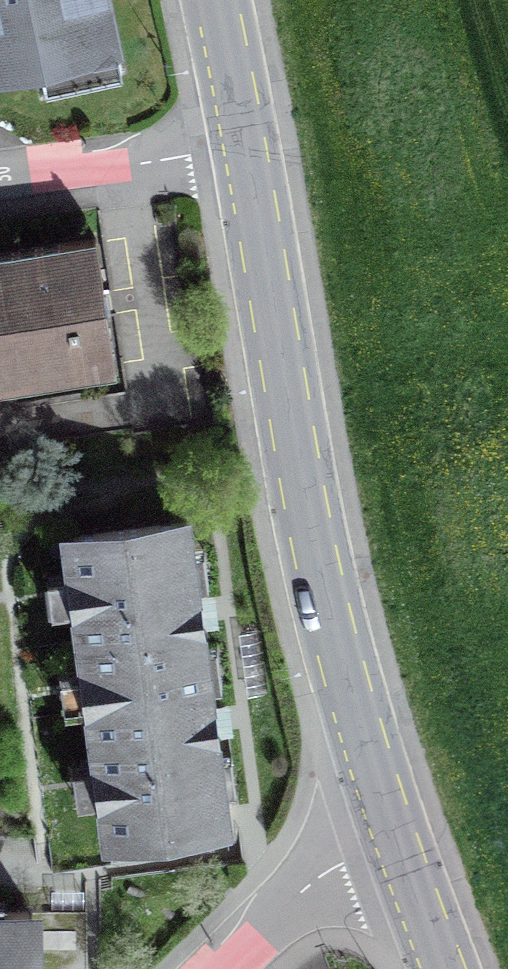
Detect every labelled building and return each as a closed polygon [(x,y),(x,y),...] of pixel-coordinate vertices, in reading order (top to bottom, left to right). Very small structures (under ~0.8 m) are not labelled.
[(41,61),(40,54),(68,48),(74,80),(124,70),(109,0),(0,0),(0,69),(41,61)] [(0,248),(0,387),(117,370),(97,234),(0,248)] [(185,522),(68,538),(88,686),(205,670),(185,522)] [(205,670),(88,686),(108,833),(225,817),(205,670)] [(0,912),(0,968),(33,968),(32,912),(0,912)]
